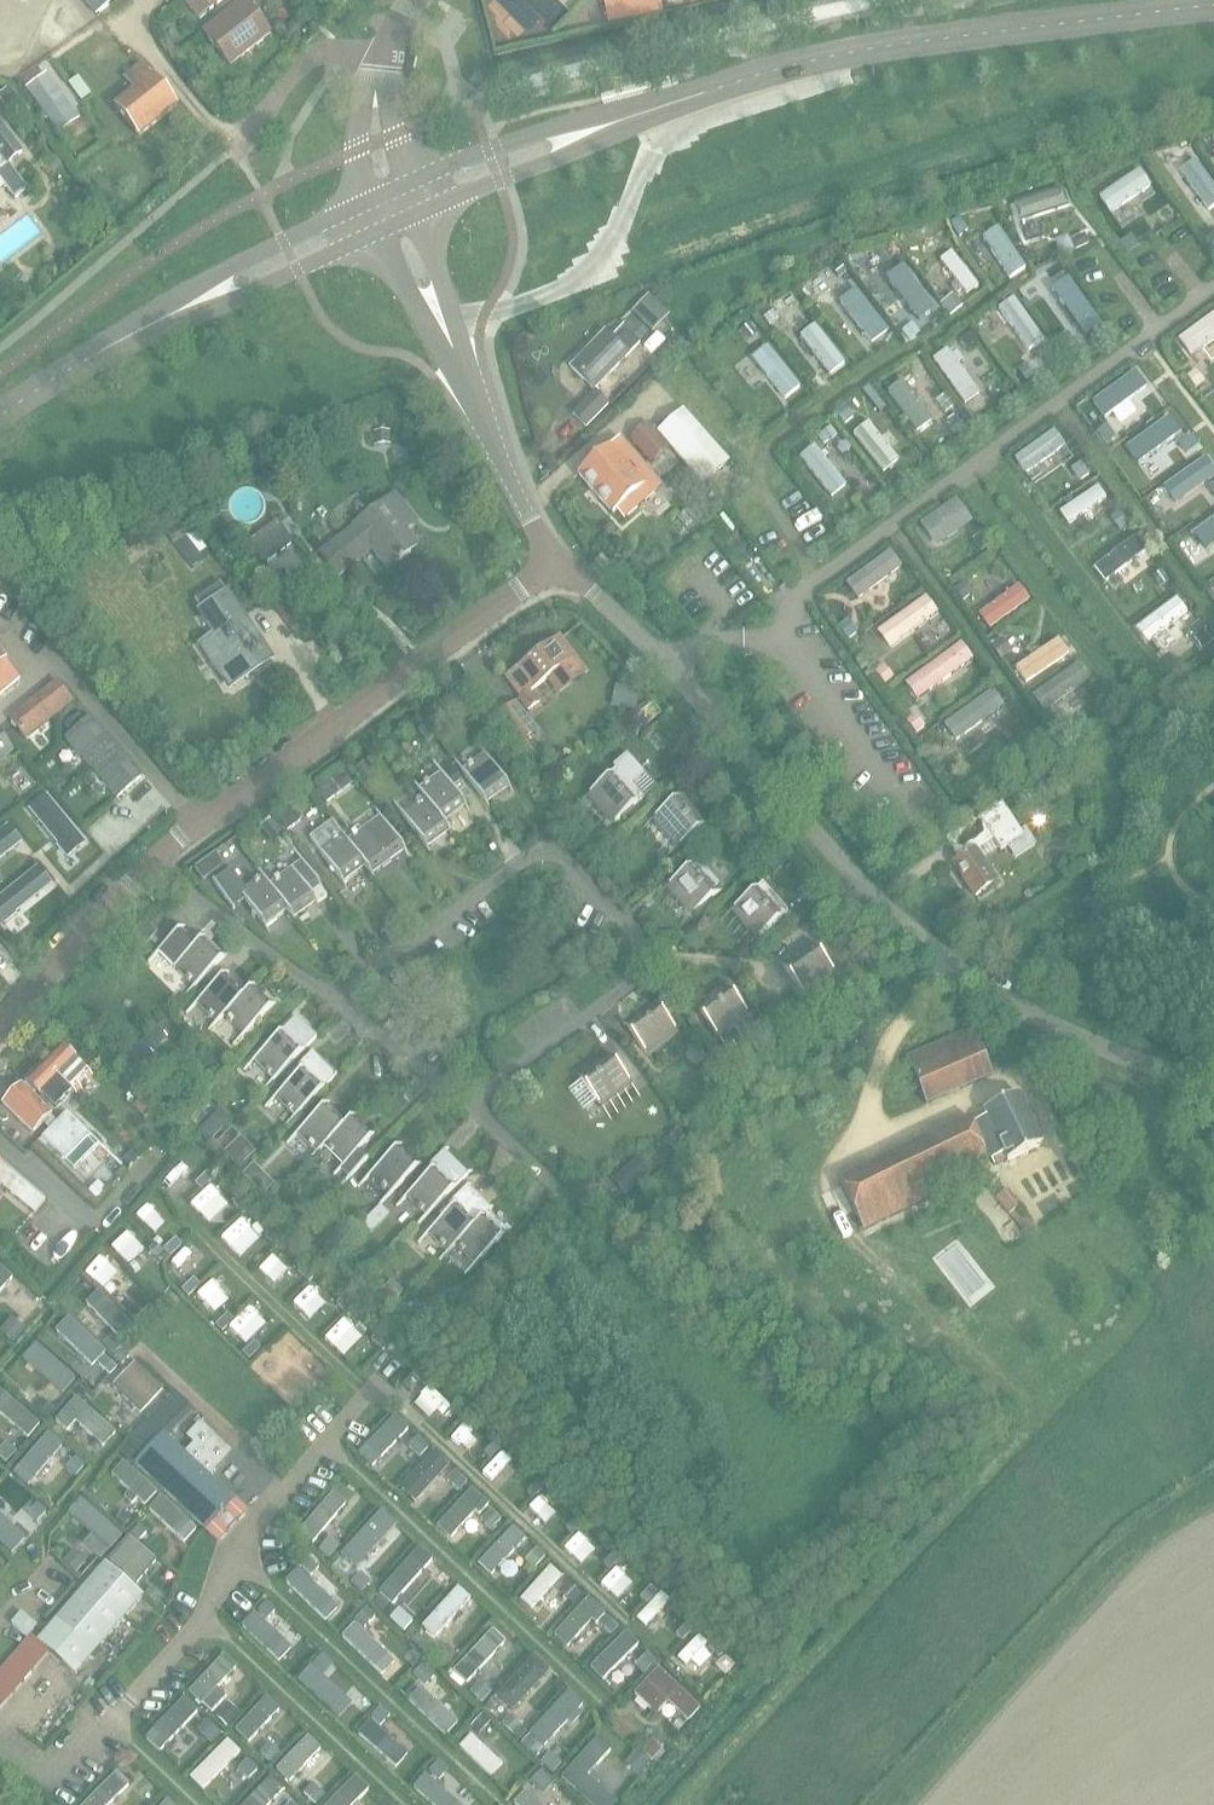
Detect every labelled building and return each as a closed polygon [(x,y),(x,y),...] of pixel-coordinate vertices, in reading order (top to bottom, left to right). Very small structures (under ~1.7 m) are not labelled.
[(97,16),(117,0),(84,0),(97,16)] [(208,10),(221,0),(200,0),(208,10)] [(607,21),(662,10),(660,0),(602,0),(607,21)] [(213,44),(229,64),(267,34),(244,5),(215,28),(222,37),(213,44)] [(115,108),(139,137),(176,107),(141,65),(123,79),(134,92),(115,108)] [(26,89),(59,134),(79,119),(46,74),(26,89)] [(27,191),(7,164),(21,154),(0,126),(0,182),(14,200),(27,191)] [(1210,211),(1213,208),(1213,187),(1193,157),(1179,167),(1210,211)] [(1150,187),(1138,170),(1099,197),(1110,214),(1150,187)] [(1020,223),(1067,208),(1061,188),(1013,204),(1020,223)] [(1022,273),(995,236),(984,244),(1010,282),(1022,273)] [(977,285),(951,251),(939,260),(966,294),(977,285)] [(933,299),(901,258),(889,267),(921,308),(933,299)] [(838,281),(872,329),(886,319),(852,271),(838,281)] [(1103,326),(1071,280),(1053,293),(1085,339),(1103,326)] [(632,311),(652,330),(666,315),(647,296),(632,311)] [(1043,340),(1013,298),(998,309),(1027,351),(1043,340)] [(1213,338),(1213,312),(1177,340),(1189,356),(1213,338)] [(619,322),(606,335),(614,342),(619,336),(623,331),(626,329),(619,322)] [(806,337),(833,374),(844,365),(817,328),(806,337)] [(592,393),(638,345),(623,331),(619,336),(614,342),(603,332),(568,369),(592,393)] [(797,380),(767,342),(754,352),(784,390),(797,380)] [(933,360),(965,405),(979,395),(958,365),(963,362),(957,353),(952,356),(947,350),(933,360)] [(916,432),(931,421),(902,381),(887,391),(916,432)] [(571,417),(585,430),(608,406),(594,393),(571,417)] [(1126,438),(1168,408),(1158,394),(1134,411),(1130,406),(1120,413),(1124,418),(1116,424),(1126,438)] [(835,409),(869,454),(883,443),(864,418),(869,414),(864,408),(858,412),(848,399),(835,409)] [(658,435),(701,485),(726,464),(684,413),(658,435)] [(629,438),(651,463),(668,448),(646,423),(629,438)] [(1121,439),(1112,426),(1095,437),(1104,450),(1121,439)] [(1031,467),(1062,444),(1054,433),(1023,456),(1031,467)] [(1150,480),(1195,448),(1184,434),(1139,466),(1150,480)] [(800,458),(831,498),(846,486),(825,460),(828,457),(825,452),(821,455),(815,447),(800,458)] [(1213,464),(1204,453),(1165,483),(1174,494),(1181,489),(1187,496),(1194,491),(1197,495),(1213,483),(1204,471),(1213,464)] [(606,454),(577,486),(614,519),(629,503),(627,502),(641,487),(606,454)] [(1061,515),(1100,489),(1098,487),(1105,482),(1099,474),(1093,478),(1092,477),(1053,503),(1061,515)] [(386,569),(417,546),(399,524),(411,514),(395,494),(353,526),(355,529),(345,537),(343,535),(320,553),(337,576),(361,558),(360,556),(370,548),(386,569)] [(1135,525),(1124,511),(1078,546),(1089,560),(1135,525)] [(253,534),(269,556),(292,539),(275,517),(253,534)] [(1205,525),(1213,537),(1213,519),(1205,525)] [(942,568),(973,543),(963,531),(944,547),(931,531),(920,540),(942,568)] [(857,600),(901,567),(889,551),(845,584),(857,600)] [(252,664),(255,670),(269,661),(218,584),(194,600),(202,610),(198,613),(214,636),(198,646),(223,683),(252,664)] [(989,630),(1029,600),(1017,585),(978,616),(989,630)] [(928,592),(875,633),(886,647),(908,629),(912,635),(922,627),(921,627),(942,610),(928,592)] [(1146,643),(1187,612),(1176,598),(1136,629),(1146,643)] [(518,670),(505,680),(532,713),(586,673),(558,639),(517,669),(518,670)] [(1025,683),(1068,654),(1058,639),(1015,668),(1025,683)] [(955,649),(912,679),(922,693),(946,676),(949,681),(957,675),(954,671),(965,663),(955,649)] [(19,678),(0,655),(0,694),(19,678)] [(1043,713),(1088,681),(1077,665),(1032,696),(1043,713)] [(10,719),(26,739),(72,702),(55,682),(10,719)] [(955,742),(1000,710),(988,693),(944,725),(955,742)] [(497,715),(519,745),(537,731),(516,701),(497,715)] [(65,739),(116,798),(140,777),(89,718),(65,739)] [(11,751),(0,738),(0,760),(11,751)] [(460,772),(482,802),(506,785),(484,754),(460,772)] [(586,794),(612,822),(639,798),(627,784),(637,776),(621,758),(612,767),(614,769),(586,794)] [(418,791),(423,798),(440,821),(461,805),(439,775),(418,791)] [(651,816),(677,845),(705,821),(679,792),(651,816)] [(446,829),(440,821),(423,798),(399,815),(423,847),(446,829)] [(1025,828),(1018,832),(1000,804),(944,840),(953,854),(957,852),(961,859),(953,864),(973,896),(992,884),(971,851),(993,837),(1000,849),(1006,845),(1014,858),(1035,844),(1025,828)] [(368,827),(346,843),(362,865),(367,872),(368,873),(390,857),(402,848),(380,818),(368,827)] [(367,872),(346,843),(331,822),(307,839),(344,889),(367,872)] [(667,885),(691,914),(719,889),(694,861),(667,885)] [(268,886),(285,910),(291,918),(313,902),(308,894),(318,887),(301,863),(268,886)] [(213,879),(212,880),(233,908),(235,908),(234,906),(243,900),(262,926),(285,910),(268,886),(262,878),(246,890),(231,869),(214,881),(213,879)] [(731,907),(757,936),(784,913),(759,884),(731,907)] [(178,929),(156,951),(173,967),(194,987),(221,959),(201,939),(195,946),(178,929)] [(778,963),(800,992),(831,969),(810,940),(778,963)] [(215,1023),(222,1015),(242,995),(222,976),(195,1004),(215,1023)] [(692,1007),(714,1036),(745,1013),(723,983),(692,1007)] [(242,995),(222,1015),(243,1036),(270,1008),(250,988),(242,995)] [(621,1023),(643,1053),(674,1030),(651,1000),(621,1023)] [(280,1033),(253,1059),(274,1079),(315,1038),(294,1017),(280,1033)] [(907,1060),(927,1105),(993,1076),(973,1030),(907,1060)] [(42,1063),(72,1092),(89,1075),(78,1064),(79,1063),(60,1045),(42,1063)] [(574,1074),(596,1104),(628,1081),(606,1051),(574,1074)] [(299,1071),(274,1096),(295,1116),(321,1090),(334,1076),(314,1056),(310,1053),(295,1068),(299,1071)] [(50,1114),(72,1092),(42,1063),(25,1081),(39,1095),(35,1100),(50,1114)] [(32,1133),(50,1114),(35,1100),(39,1095),(25,1081),(2,1104),(32,1133)] [(1004,1158),(1006,1164),(1040,1148),(1016,1096),(982,1112),(984,1117),(971,1123),(989,1160),(997,1156),(999,1160),(1004,1158)] [(324,1145),(344,1125),(323,1105),(296,1132),(316,1153),(324,1145)] [(41,1138),(73,1169),(99,1143),(66,1112),(41,1138)] [(351,1118),(344,1125),(324,1145),(344,1164),(340,1168),(348,1176),(368,1157),(360,1148),(371,1137),(351,1118)] [(836,1180),(860,1232),(990,1173),(966,1121),(836,1180)] [(370,1174),(390,1194),(417,1167),(397,1147),(370,1174)] [(433,1168),(405,1195),(426,1216),(454,1189),(466,1176),(442,1152),(429,1164),(433,1168)] [(611,1180),(624,1195),(651,1172),(638,1157),(611,1180)] [(16,1199),(27,1187),(0,1165),(0,1186),(16,1199)] [(1026,1236),(1035,1229),(1006,1191),(996,1198),(1008,1215),(1010,1213),(1026,1236)] [(455,1245),(475,1224),(455,1205),(428,1232),(448,1252),(455,1245)] [(133,1218),(159,1243),(167,1235),(153,1221),(158,1215),(149,1206),(143,1212),(141,1210),(133,1218)] [(482,1217),(475,1224),(455,1245),(475,1265),(503,1237),(482,1217)] [(12,1277),(0,1267),(0,1291),(12,1277)] [(133,1329),(98,1292),(85,1304),(121,1341),(133,1329)] [(104,1354),(66,1319),(56,1329),(79,1351),(75,1355),(80,1360),(84,1356),(94,1365),(104,1354)] [(74,1379),(42,1350),(32,1363),(64,1391),(74,1379)] [(133,1362),(103,1394),(111,1407),(125,1415),(155,1383),(157,1386),(164,1379),(137,1354),(131,1360),(133,1362)] [(165,1515),(165,1514),(176,1503),(205,1530),(205,1531),(218,1543),(248,1511),(235,1498),(234,1498),(210,1476),(235,1448),(207,1422),(202,1428),(195,1422),(190,1428),(196,1434),(181,1450),(168,1437),(194,1409),(175,1391),(127,1442),(141,1456),(125,1473),(127,1474),(137,1484),(138,1484),(146,1475),(167,1496),(157,1507),(165,1515)] [(9,1400),(0,1393),(0,1411),(9,1400)] [(75,1398),(55,1421),(67,1432),(75,1423),(103,1448),(116,1434),(75,1398)] [(396,1419),(362,1455),(374,1466),(408,1431),(396,1419)] [(49,1435),(14,1475),(27,1486),(61,1446),(49,1435)] [(433,1452),(399,1488),(415,1502),(448,1466),(433,1452)] [(132,1489),(137,1484),(127,1474),(102,1498),(112,1508),(126,1495),(130,1498),(136,1492),(132,1489)] [(0,1491),(0,1513),(9,1503),(33,1524),(44,1512),(9,1481),(0,1491)] [(471,1489),(437,1527),(450,1539),(485,1501),(471,1489)] [(332,1493),(298,1533),(311,1544),(345,1504),(332,1493)] [(121,1536),(80,1499),(68,1513),(109,1549),(121,1536)] [(168,1517),(165,1514),(165,1515),(157,1507),(156,1506),(132,1533),(143,1543),(168,1517)] [(379,1516),(346,1552),(359,1564),(392,1528),(379,1516)] [(513,1527),(478,1564),(490,1576),(525,1538),(513,1527)] [(0,1542),(15,1555),(24,1544),(9,1531),(0,1542)] [(166,1574),(125,1539),(114,1553),(155,1587),(166,1574)] [(79,1575),(89,1565),(74,1550),(64,1561),(79,1575)] [(412,1556),(382,1587),(392,1597),(422,1565),(412,1556)] [(104,1562),(37,1641),(76,1674),(143,1595),(104,1562)] [(549,1566),(520,1599),(531,1608),(560,1576),(549,1566)] [(306,1574),(303,1577),(296,1571),(286,1581),(316,1610),(326,1600),(306,1581),(309,1578),(306,1574)] [(457,1588),(422,1628),(434,1639),(470,1599),(457,1588)] [(660,1593),(636,1619),(644,1627),(668,1600),(660,1593)] [(587,1598),(553,1636),(566,1648),(600,1610),(587,1598)] [(11,1624),(26,1637),(33,1629),(31,1627),(33,1624),(21,1613),(11,1624)] [(343,1637),(372,1664),(382,1653),(362,1635),(365,1632),(363,1630),(359,1633),(352,1627),(343,1637)] [(492,1630),(453,1672),(466,1684),(505,1642),(492,1630)] [(624,1635),(594,1662),(603,1673),(634,1646),(624,1635)] [(699,1636),(677,1659),(684,1667),(690,1661),(697,1668),(707,1657),(699,1650),(706,1642),(699,1636)] [(36,1665),(17,1647),(0,1666),(0,1703),(1,1704),(36,1665)] [(224,1655),(188,1693),(200,1705),(202,1703),(211,1712),(226,1697),(216,1688),(236,1667),(224,1655)] [(497,1696),(513,1711),(548,1672),(532,1658),(497,1696)] [(700,1709),(657,1669),(633,1694),(655,1715),(667,1702),(688,1722),(700,1709)] [(303,1683),(336,1713),(347,1701),(314,1671),(303,1683)] [(408,1700),(445,1736),(457,1723),(420,1687),(408,1700)] [(567,1694),(529,1737),(544,1750),(553,1739),(557,1742),(565,1732),(562,1729),(581,1707),(567,1694)] [(266,1698),(234,1731),(247,1743),(279,1710),(266,1698)] [(227,1727),(240,1713),(228,1703),(215,1717),(227,1727)] [(407,1754),(369,1721),(358,1734),(395,1767),(407,1754)] [(194,1760),(162,1729),(150,1741),(182,1772),(194,1760)] [(501,1764),(470,1735),(459,1747),(490,1776),(501,1764)] [(308,1737),(276,1770),(288,1782),(320,1749),(308,1737)] [(560,1778),(591,1804),(614,1804),(616,1803),(587,1777),(611,1750),(597,1737),(560,1778)] [(227,1740),(189,1778),(201,1790),(240,1752),(227,1740)] [(436,1804),(454,1804),(456,1802),(438,1786),(451,1770),(437,1758),(413,1784),(414,1785),(410,1790),(422,1800),(426,1796),(436,1804)] [(83,1804),(109,1804),(129,1784),(116,1772),(83,1804)] [(243,1804),(268,1804),(283,1789),(270,1777),(243,1804)] [(327,1804),(353,1804),(368,1790),(355,1777),(327,1804)] [(519,1804),(540,1804),(548,1795),(540,1788),(532,1797),(525,1791),(515,1802),(519,1804)]
